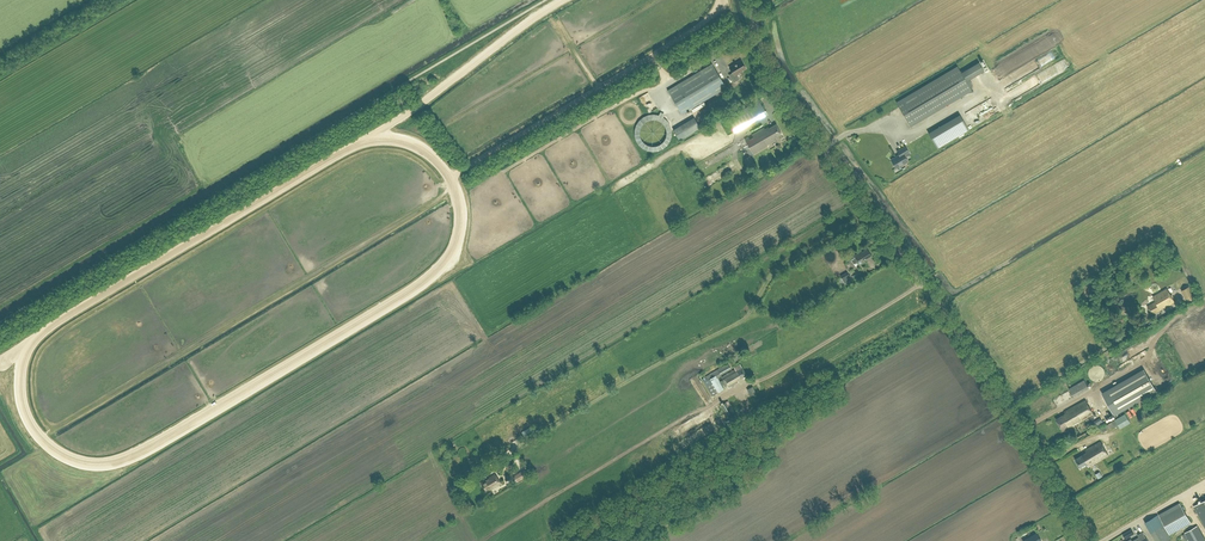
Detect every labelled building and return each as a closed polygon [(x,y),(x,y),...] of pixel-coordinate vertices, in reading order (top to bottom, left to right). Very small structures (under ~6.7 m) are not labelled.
[(965,67),(967,71),(969,70),(971,73),(983,67),(979,58),(968,64),(968,66),(965,67)] [(746,68),(741,60),(729,67),(732,72),(729,75),(734,83),(740,79),(736,74),(746,68)] [(712,63),(668,90),(682,114),(726,87),(712,63)] [(957,67),(897,103),(910,125),(971,90),(957,67)] [(1046,78),(1057,74),(1054,67),(1044,71),(1046,78)] [(750,105),(754,112),(763,108),(762,105),(758,99),(750,104),(750,105)] [(749,106),(730,119),(735,127),(754,114),(749,106)] [(959,115),(930,133),(938,147),(968,129),(959,115)] [(673,130),(680,140),(700,128),(694,117),(673,130)] [(764,127),(752,134),(753,137),(750,139),(748,136),(744,139),(753,154),(776,140),(775,138),(782,134),(776,124),(769,128),(768,127),(765,129),(764,127)] [(897,151),(899,154),(891,159),(896,168),(907,161),(905,157),(910,154),(905,146),(897,151)] [(853,263),(857,261),(859,264),(865,261),(864,260),(871,256),(867,249),(862,252),(861,251),(854,256),(850,258),(853,263)] [(840,275),(845,283),(852,279),(847,272),(840,275)] [(1181,290),(1188,301),(1196,297),(1189,286),(1181,290)] [(1172,304),(1171,303),(1174,302),(1167,288),(1153,296),(1156,302),(1147,306),(1152,314),(1161,309),(1161,308),(1164,307),(1165,308),(1172,304)] [(723,389),(727,386),(728,388),(738,382),(737,380),(746,375),(740,364),(734,367),(735,369),(722,377),(721,375),(731,369),(729,365),(727,364),(710,374),(701,379),(712,396),(723,389)] [(1089,375),(1089,376),(1090,377),(1091,378),(1092,379),(1093,380),(1094,381),(1095,381),(1097,381),(1098,381),(1099,380),(1101,380),(1102,379),(1103,378),(1103,377),(1104,376),(1104,374),(1105,373),(1105,372),(1104,370),(1104,369),(1103,368),(1102,367),(1101,366),(1100,365),(1099,365),(1097,365),(1096,365),(1094,365),(1093,365),(1092,366),(1091,367),(1090,368),(1089,369),(1089,371),(1088,372),(1088,373),(1089,375)] [(1101,393),(1114,415),(1157,391),(1144,368),(1101,393)] [(1086,380),(1071,387),(1075,395),(1090,388),(1086,380)] [(753,386),(747,389),(750,396),(756,393),(753,386)] [(1073,426),(1094,414),(1085,399),(1064,411),(1065,413),(1056,419),(1063,431),(1068,428),(1073,425),(1073,426)] [(726,416),(732,412),(726,402),(721,405),(726,416)] [(1128,410),(1130,416),(1138,414),(1135,407),(1128,410)] [(1102,417),(1096,421),(1100,426),(1106,422),(1102,417)] [(532,426),(522,432),(527,440),(537,435),(532,426)] [(1089,467),(1109,455),(1100,441),(1085,450),(1086,452),(1075,459),(1080,468),(1087,465),(1089,467)] [(517,482),(528,475),(524,469),(513,476),(517,482)] [(498,483),(500,482),(495,474),(488,478),(489,479),(486,481),(486,479),(480,483),(486,492),(492,488),(493,488),(499,485),(498,483)] [(1194,506),(1204,526),(1204,499),(1194,506)] [(1158,514),(1161,519),(1169,533),(1169,534),(1191,523),(1180,502),(1158,514)] [(1145,522),(1150,532),(1155,531),(1160,540),(1168,540),(1171,538),(1163,524),(1157,515),(1145,522)] [(1197,525),(1184,533),(1189,540),(1204,540),(1197,525)] [(1028,538),(1030,540),(1042,540),(1037,532),(1028,538)] [(1139,535),(1140,537),(1133,540),(1148,540),(1143,532),(1139,535)]
